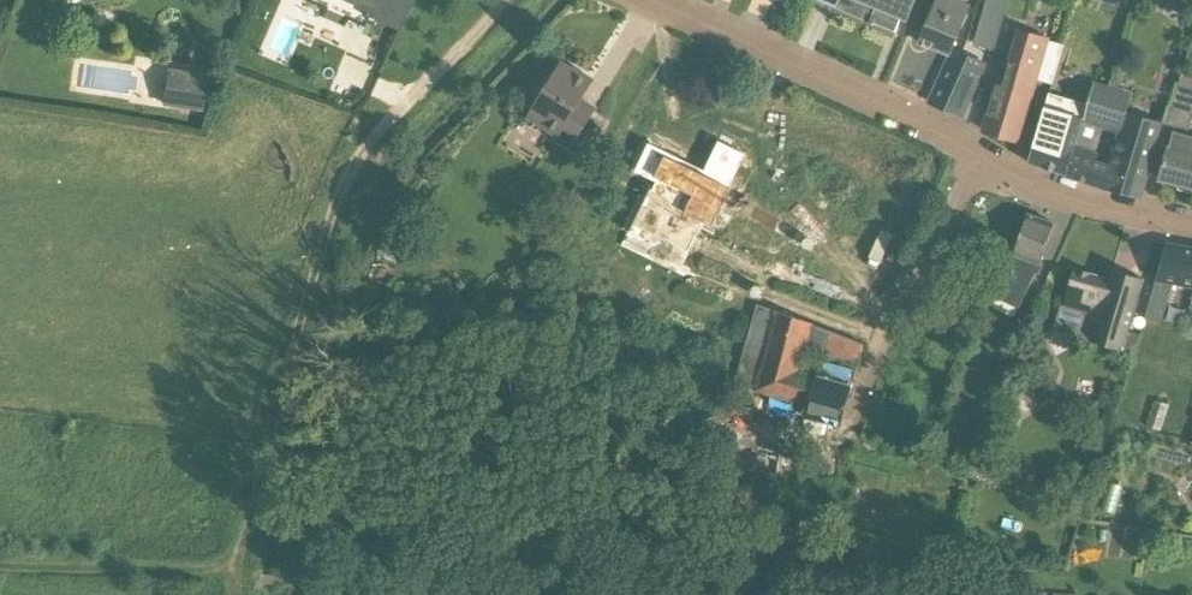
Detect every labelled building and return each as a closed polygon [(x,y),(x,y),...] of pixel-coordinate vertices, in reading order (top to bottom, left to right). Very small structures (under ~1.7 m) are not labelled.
[(376,0),(337,0),(370,14),(376,0)] [(383,19),(381,23),(400,31),(413,1),(411,0),(392,0),(383,19)] [(837,7),(861,17),(863,13),(872,17),(870,23),(874,25),(875,24),(896,33),(910,0),(840,0),(837,7)] [(922,43),(951,55),(971,7),(955,0),(939,0),(922,43)] [(1008,7),(986,1),(974,45),(995,52),(1008,7)] [(1047,40),(1021,33),(1006,83),(1000,81),(985,131),(1018,141),(1036,79),(1047,40)] [(1064,45),(1047,40),(1036,79),(1053,84),(1064,45)] [(986,63),(961,52),(955,49),(931,103),(962,117),(986,63)] [(574,70),(563,64),(552,81),(548,78),(541,90),(545,92),(529,117),(573,145),(592,116),(577,107),(594,80),(575,68),(574,70)] [(168,70),(164,105),(202,110),(207,76),(168,70)] [(1088,105),(1083,120),(1123,132),(1113,167),(1093,160),(1097,146),(1077,141),(1071,159),(1066,175),(1105,188),(1141,199),(1161,133),(1163,124),(1127,113),(1132,94),(1095,83),(1088,105)] [(1161,133),(1174,136),(1171,147),(1169,147),(1160,180),(1180,185),(1179,190),(1191,194),(1191,136),(1189,135),(1191,124),(1191,88),(1174,83),(1163,124),(1161,133)] [(1030,163),(1066,175),(1071,159),(1077,141),(1083,120),(1088,105),(1050,94),(1037,141),(1036,140),(1030,163)] [(628,231),(658,246),(662,237),(688,250),(703,221),(709,224),(734,175),(709,162),(685,211),(668,202),(670,198),(651,188),(628,231)] [(990,294),(1019,308),(1036,273),(1040,274),(1044,265),(1041,264),(1055,224),(1029,215),(1015,252),(1011,251),(990,294)] [(1168,245),(1147,319),(1160,323),(1171,283),(1191,286),(1191,249),(1168,245)] [(1074,269),(1063,307),(1056,331),(1076,338),(1136,355),(1142,335),(1130,332),(1145,279),(1113,270),(1111,280),(1074,269)] [(811,329),(757,313),(737,386),(808,407),(816,377),(799,372),(805,350),(859,366),(865,344),(811,329)] [(842,427),(852,389),(853,387),(816,377),(808,407),(805,416),(842,427)]
